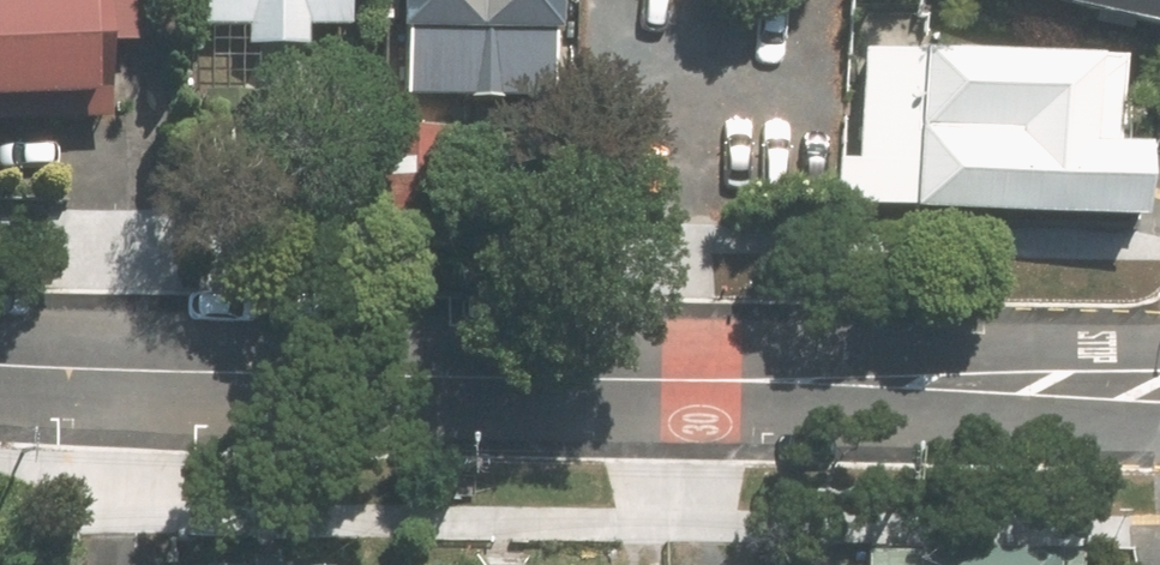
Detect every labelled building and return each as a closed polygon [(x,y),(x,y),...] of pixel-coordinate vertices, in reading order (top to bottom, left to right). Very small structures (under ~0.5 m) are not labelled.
[(115,116),(111,0),(0,0),(0,120),(115,116)] [(349,24),(350,0),(197,0),(196,20),(349,24)] [(566,0),(409,0),(407,96),(565,98),(566,0)] [(1159,38),(1159,0),(1012,0),(1159,38)] [(1120,152),(1124,63),(872,50),(863,217),(1149,232),(1153,154),(1120,152)] [(449,124),(379,122),(375,217),(445,219),(449,124)]
